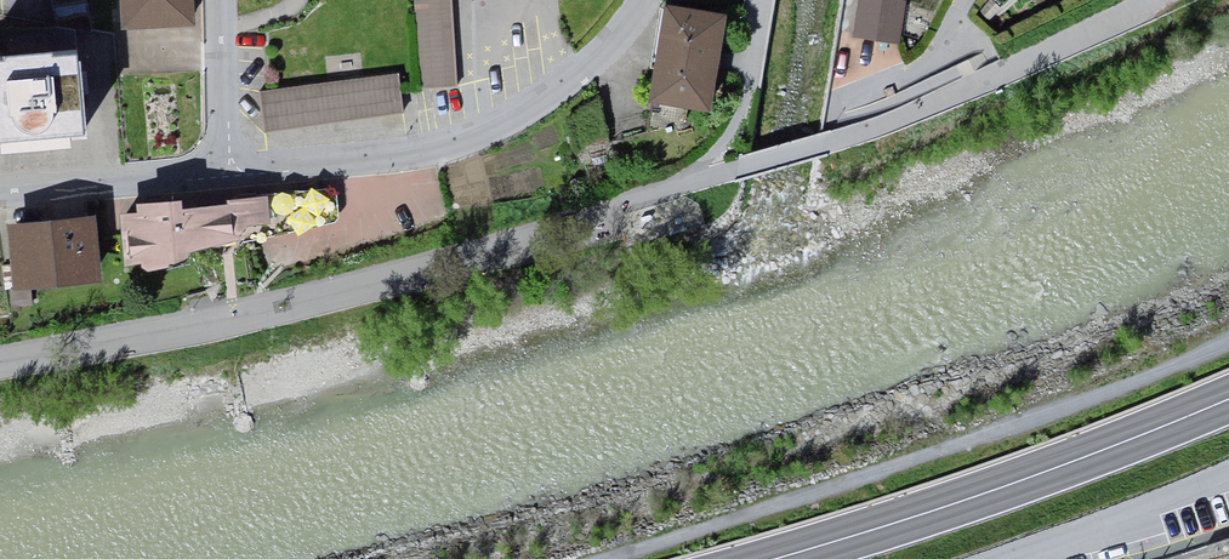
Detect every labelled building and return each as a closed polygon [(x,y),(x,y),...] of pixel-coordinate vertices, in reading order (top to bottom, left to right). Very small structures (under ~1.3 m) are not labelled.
[(52,9),(89,4),(88,0),(51,0),(52,9)] [(125,29),(197,26),(196,0),(124,0),(125,29)] [(889,0),(859,0),(853,38),(897,45),(904,2),(889,0)] [(668,5),(652,102),(715,113),(732,16),(668,5)] [(0,44),(0,138),(94,133),(89,39),(0,44)] [(264,94),(268,135),(405,119),(401,78),(264,94)] [(273,195),(124,204),(125,261),(177,259),(273,224),(273,195)] [(12,227),(16,292),(102,286),(97,221),(12,227)]
